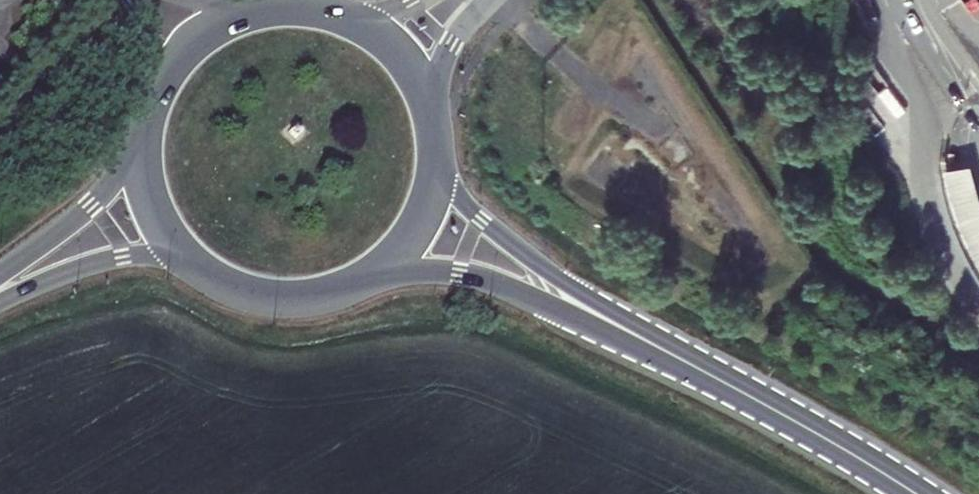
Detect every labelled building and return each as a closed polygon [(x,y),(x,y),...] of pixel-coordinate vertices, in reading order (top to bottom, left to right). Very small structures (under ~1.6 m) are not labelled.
[(962,167),(964,184),(969,202),(975,220),(978,230),(978,164),(962,167)]
